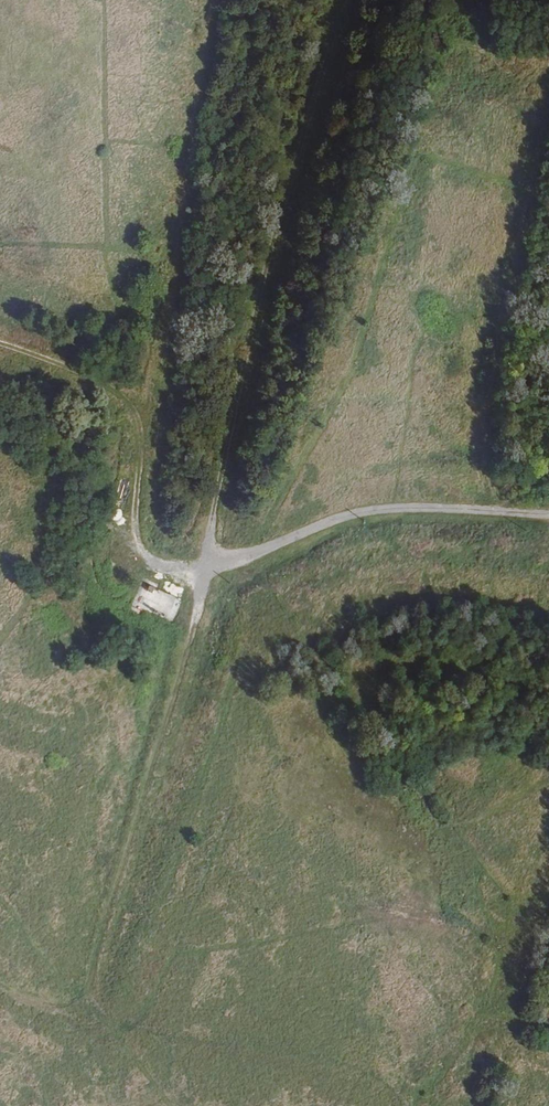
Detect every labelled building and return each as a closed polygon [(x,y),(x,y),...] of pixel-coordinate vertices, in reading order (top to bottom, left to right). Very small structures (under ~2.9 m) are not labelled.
[(129,612),(133,596),(126,594),(122,611),(129,612)]
